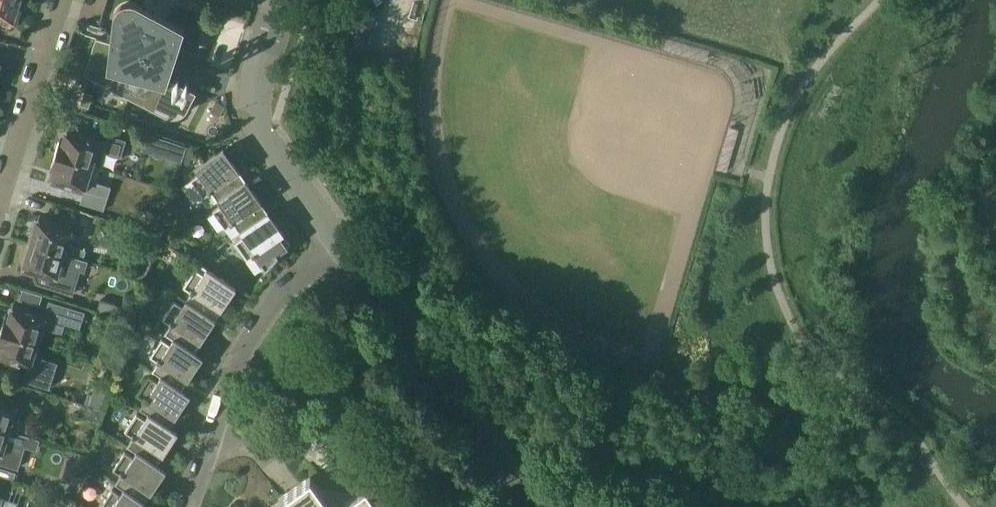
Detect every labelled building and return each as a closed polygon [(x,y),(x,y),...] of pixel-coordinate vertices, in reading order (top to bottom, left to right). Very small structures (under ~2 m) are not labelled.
[(20,0),(0,0),(0,19),(8,21),(12,23),(13,21),(16,21),(19,9),(17,8),(20,0)] [(97,36),(85,73),(121,91),(124,79),(134,82),(130,96),(146,104),(152,93),(161,97),(157,110),(169,116),(170,116),(175,116),(179,115),(183,113),(186,110),(189,105),(195,91),(186,87),(188,82),(178,77),(175,81),(167,77),(171,66),(183,28),(133,2),(130,2),(128,2),(126,3),(124,3),(122,4),(120,5),(118,7),(117,9),(116,10),(115,11),(115,13),(113,24),(112,32),(106,30),(103,38),(97,36)] [(89,29),(88,33),(97,36),(103,38),(106,30),(106,28),(89,23),(88,28),(89,29)] [(60,139),(56,154),(92,165),(100,167),(106,151),(117,155),(120,146),(67,130),(64,140),(60,139)] [(147,133),(141,150),(182,162),(187,145),(147,133)] [(218,201),(246,180),(223,148),(195,168),(198,173),(190,179),(203,197),(211,191),(218,201)] [(88,179),(92,165),(56,154),(51,168),(55,169),(52,180),(108,197),(111,186),(88,179)] [(269,212),(246,180),(218,201),(221,205),(213,211),(225,228),(234,223),(240,232),(269,212)] [(144,226),(156,230),(160,216),(149,212),(144,226)] [(269,212),(240,232),(243,236),(235,242),(248,260),(256,254),(266,269),(279,255),(276,252),(291,243),(269,212)] [(34,231),(31,243),(84,258),(86,250),(75,246),(75,247),(66,244),(72,227),(66,226),(66,223),(55,219),(54,222),(39,218),(38,220),(36,219),(32,231),(34,231)] [(25,253),(21,264),(24,265),(24,268),(37,272),(35,278),(38,283),(72,293),(80,269),(84,270),(87,260),(84,259),(84,258),(31,243),(28,254),(25,253)] [(139,251),(136,260),(149,264),(152,255),(139,251)] [(136,260),(133,272),(144,276),(149,264),(136,260)] [(215,318),(236,286),(206,268),(203,273),(195,268),(183,286),(191,292),(186,299),(215,318)] [(39,305),(42,295),(19,288),(16,298),(39,305)] [(194,351),(215,318),(186,299),(182,305),(174,300),(162,318),(170,324),(164,333),(172,339),(173,338),(194,351)] [(101,300),(98,311),(132,321),(136,310),(101,300)] [(6,316),(1,330),(37,341),(42,326),(62,332),(65,322),(80,327),(85,311),(50,301),(45,316),(13,306),(10,317),(6,316)] [(0,334),(0,345),(1,346),(0,348),(0,357),(30,366),(26,379),(43,384),(50,360),(33,355),(37,341),(1,330),(0,334)] [(114,331),(106,357),(118,360),(125,334),(114,331)] [(203,356),(194,351),(173,338),(172,339),(170,343),(162,338),(150,356),(158,361),(152,371),(160,376),(161,375),(182,389),(203,356)] [(381,349),(379,346),(374,339),(364,346),(371,356),(381,349)] [(149,413),(169,426),(190,394),(182,389),(161,375),(160,376),(157,381),(149,375),(137,394),(145,399),(139,409),(148,414),(149,413)] [(92,394),(89,393),(86,403),(101,408),(104,397),(92,394)] [(18,432),(21,423),(21,421),(13,418),(17,404),(11,402),(12,399),(0,396),(0,426),(18,432)] [(78,415),(100,423),(104,410),(101,409),(90,405),(81,403),(78,415)] [(137,450),(157,464),(178,431),(169,426),(149,413),(148,414),(145,418),(137,413),(125,431),(133,436),(127,446),(136,452),(137,450)] [(21,423),(18,432),(29,435),(32,426),(21,423)] [(18,467),(25,445),(36,448),(39,438),(29,435),(18,432),(0,426),(0,462),(18,467)] [(81,467),(88,455),(72,450),(68,464),(81,467)] [(166,469),(157,464),(137,450),(136,452),(133,456),(125,451),(113,469),(121,474),(115,484),(123,490),(124,488),(145,502),(166,469)] [(366,484),(346,498),(342,493),(329,491),(324,494),(310,474),(278,497),(280,499),(268,506),(382,506),(366,484)] [(145,502),(124,488),(123,490),(120,493),(112,488),(100,506),(153,506),(145,502)]
